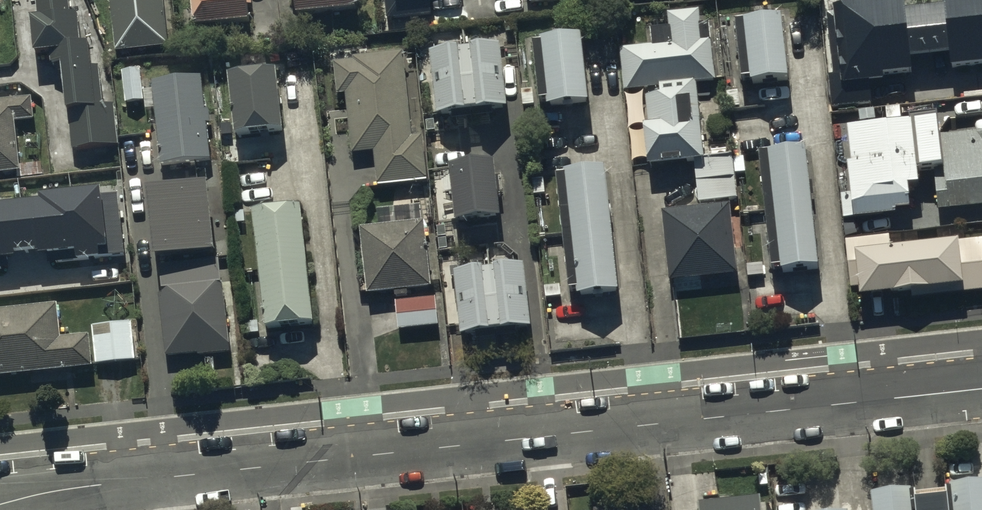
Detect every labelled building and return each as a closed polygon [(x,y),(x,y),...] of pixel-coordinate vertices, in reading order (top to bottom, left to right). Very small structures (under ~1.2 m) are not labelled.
[(41,14),(34,15),(37,48),(54,47),(56,65),(63,64),(71,151),(122,146),(118,101),(106,102),(102,62),(95,63),(93,36),(83,37),(80,9),(70,10),(69,0),(39,0),(41,14)] [(116,51),(170,45),(166,0),(110,0),(116,51)] [(196,25),(256,18),(253,0),(194,0),(196,25)] [(297,15),(360,9),(359,0),(296,0),(297,15)] [(388,17),(431,13),(430,0),(387,0),(388,17)] [(832,2),(840,72),(828,73),(832,107),(873,102),(870,76),(910,72),(908,52),(948,48),(950,67),(981,64),(981,0),(944,0),(945,1),(905,5),(904,0),(849,0),(832,2)] [(673,42),(621,48),(626,88),(662,84),(699,80),(716,78),(712,37),(704,38),(700,8),(670,11),(673,42)] [(784,15),(737,20),(744,81),(791,76),(784,15)] [(586,32),(537,36),(542,95),(549,94),(550,103),(592,99),(586,32)] [(504,44),(433,50),(439,113),(510,106),(504,44)] [(357,59),(336,62),(340,92),(347,91),(354,152),(375,150),(379,186),(429,180),(424,134),(414,135),(404,50),(356,56),(357,59)] [(143,67),(123,69),(126,103),(146,101),(143,67)] [(280,69),(231,74),(237,135),(286,130),(280,69)] [(204,74),(153,80),(162,165),(212,160),(204,74)] [(699,80),(662,84),(663,91),(647,93),(650,120),(645,121),(650,164),(697,159),(708,158),(699,80)] [(17,169),(12,119),(31,117),(29,96),(0,98),(0,171),(17,169)] [(842,192),(844,217),(899,212),(898,206),(912,205),(911,193),(913,193),(912,181),(922,180),(916,116),(900,118),(899,107),(883,109),(884,119),(851,122),(854,159),(850,159),(853,191),(842,192)] [(944,135),(947,168),(939,169),(943,208),(981,204),(981,131),(944,135)] [(811,145),(763,150),(775,272),(823,268),(811,145)] [(708,158),(697,159),(701,201),(739,198),(735,155),(708,158)] [(497,159),(452,163),(457,220),(501,217),(497,159)] [(608,166),(560,170),(572,293),(619,289),(608,166)] [(206,176),(143,183),(151,255),(214,248),(206,176)] [(10,268),(8,256),(53,251),(55,263),(123,255),(116,192),(100,193),(99,183),(37,190),(38,196),(0,200),(0,269),(10,268)] [(303,202),(255,207),(269,327),(317,322),(303,202)] [(732,202),(665,208),(672,279),(739,272),(732,202)] [(426,220),(361,227),(369,293),(433,285),(426,220)] [(852,286),(861,285),(861,293),(912,288),(912,295),(981,288),(981,264),(979,238),(961,240),(960,237),(892,244),(891,234),(847,238),(852,286)] [(534,325),(527,264),(457,272),(464,333),(534,325)] [(221,276),(156,283),(164,356),(208,352),(207,347),(229,345),(221,276)] [(437,295),(397,299),(400,329),(440,325),(437,295)] [(0,309),(0,373),(89,364),(86,334),(58,337),(55,303),(0,309)] [(132,321),(93,325),(98,363),(136,359),(132,321)] [(952,482),(953,492),(955,509),(981,509),(981,479),(952,482)] [(873,492),(875,509),(918,509),(917,496),(916,487),(873,492)] [(917,496),(918,509),(955,509),(953,492),(917,496)] [(700,501),(701,509),(765,509),(763,494),(700,501)]
